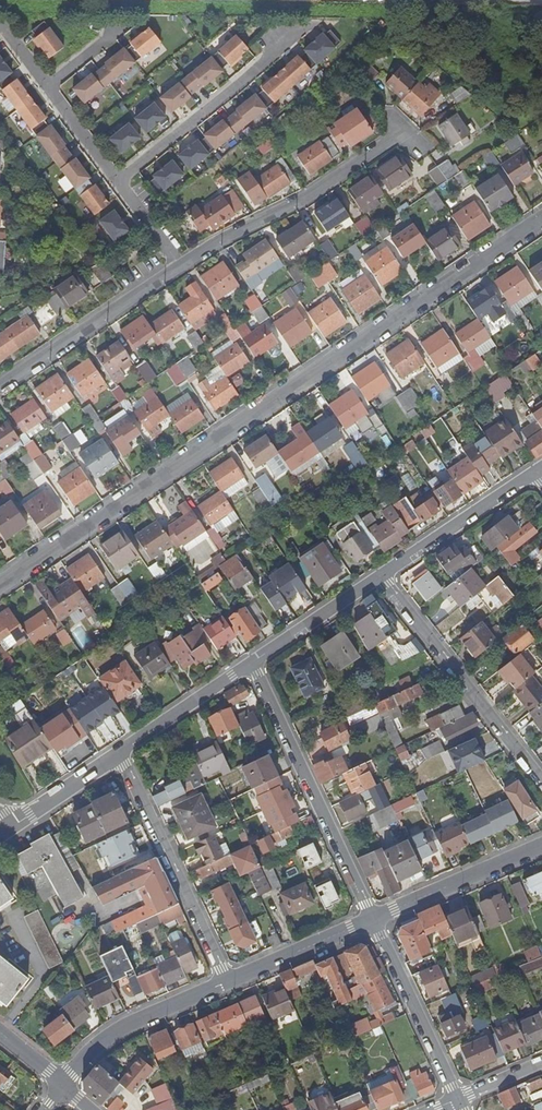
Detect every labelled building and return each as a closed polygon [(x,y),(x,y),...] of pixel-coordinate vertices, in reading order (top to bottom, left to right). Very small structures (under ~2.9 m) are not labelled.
[(34,39),(43,51),(49,59),(63,48),(43,22),(31,31),(36,38),(34,39)] [(312,47),(306,52),(317,64),(348,37),(336,25),(330,30),(329,29),(322,34),(319,37),(310,45),(312,47)] [(132,46),(126,51),(135,63),(161,43),(150,28),(142,35),(131,44),(132,46)] [(131,44),(142,35),(140,32),(128,41),(131,44)] [(236,36),(211,57),(221,70),(228,64),(230,65),(241,56),(248,49),(236,36)] [(43,51),(34,39),(31,41),(40,53),(43,51)] [(106,65),(99,71),(109,83),(135,63),(126,51),(124,49),(115,56),(112,59),(105,64),(106,65)] [(287,65),(280,72),(292,86),(317,64),(306,52),(300,58),(298,56),(287,65)] [(287,65),(298,56),(296,53),(285,63),(287,65)] [(241,56),(230,65),(232,68),(243,58),(241,56)] [(211,57),(186,78),(196,91),(202,85),(204,87),(210,81),(214,79),(223,72),(221,70),(211,57)] [(9,75),(11,73),(4,64),(1,61),(0,59),(0,82),(9,75)] [(363,63),(354,70),(369,82),(376,73),(363,63)] [(404,97),(418,81),(399,66),(386,82),(404,97)] [(84,104),(109,83),(99,71),(93,76),(92,74),(85,80),(82,82),(73,89),(84,104)] [(263,90),(257,96),(266,109),(274,102),(292,86),(280,72),(272,79),(262,88),(263,90)] [(0,82),(0,89),(16,110),(31,100),(25,92),(16,80),(14,81),(9,75),(0,82)] [(262,88),(272,79),(270,76),(259,86),(262,88)] [(16,80),(25,92),(27,90),(18,78),(16,80)] [(186,78),(160,98),(170,111),(171,112),(181,105),(184,103),(191,97),(190,96),(196,91),(186,78)] [(418,81),(404,97),(421,112),(440,92),(429,83),(424,87),(418,81)] [(459,102),(471,95),(461,86),(452,93),(459,102)] [(237,111),(231,116),(241,129),(266,109),(257,96),(255,94),(246,102),(243,104),(236,110),(237,111)] [(160,98),(135,119),(144,131),(146,133),(155,126),(158,123),(165,118),(164,116),(170,111),(160,98)] [(31,100),(16,110),(36,137),(48,127),(43,121),(45,119),(36,108),(31,100)] [(341,112),(345,117),(356,109),(352,104),(341,112)] [(36,108),(45,119),(48,117),(39,106),(36,108)] [(328,129),(331,134),(340,147),(347,142),(350,146),(373,131),(371,128),(374,126),(376,123),(369,114),(364,117),(358,108),(356,109),(345,117),(328,129)] [(471,133),(466,126),(458,113),(440,124),(454,145),(461,139),(465,144),(471,139),(468,135),(471,133)] [(213,128),(204,135),(205,137),(215,149),(241,129),(231,116),(224,121),(223,120),(216,125),(213,128)] [(144,131),(135,119),(109,139),(121,153),(130,146),(133,143),(140,138),(138,136),(144,131)] [(466,126),(471,133),(476,129),(472,123),(466,126)] [(48,127),(36,137),(55,163),(68,153),(63,146),(65,145),(60,138),(57,135),(50,126),(48,127)] [(516,136),(523,145),(524,145),(517,135),(516,136)] [(516,136),(504,143),(508,149),(512,146),(515,150),(523,145),(516,136)] [(187,149),(178,156),(190,170),(215,149),(205,137),(199,142),(198,140),(191,146),(187,149)] [(296,157),(308,174),(330,160),(329,159),(336,154),(326,137),(296,157)] [(269,139),(259,147),(262,153),(273,146),(269,139)] [(73,160),(68,153),(55,163),(75,189),(87,180),(89,178),(82,169),(80,166),(75,159),(73,160)] [(484,157),(483,158),(490,168),(498,163),(491,153),(484,157)] [(503,165),(515,183),(532,171),(534,170),(522,153),(503,165)] [(378,170),(390,187),(412,172),(401,154),(378,170)] [(296,179),(281,157),(276,161),(278,164),(256,180),(250,171),(238,180),(254,205),(266,197),(266,198),(296,179)] [(164,168),(160,170),(154,176),(155,178),(148,183),(158,196),(184,175),(173,160),(164,168)] [(449,160),(440,166),(449,180),(458,174),(449,160)] [(449,180),(440,166),(430,172),(440,187),(449,180)] [(384,192),(372,174),(350,189),(362,206),(384,192)] [(498,175),(476,189),(485,203),(494,197),(506,188),(508,187),(498,175)] [(75,189),(94,215),(109,204),(103,196),(94,185),(92,186),(87,180),(75,189)] [(94,185),(103,196),(106,194),(97,183),(94,185)] [(485,203),(484,204),(489,212),(512,197),(506,188),(494,197),(485,203)] [(197,228),(199,227),(207,221),(210,225),(212,228),(245,206),(233,189),(201,211),(197,206),(187,213),(197,228)] [(447,210),(434,191),(426,197),(439,215),(447,210)] [(328,229),(350,214),(337,197),(316,212),(328,229)] [(478,207),(479,207),(476,202),(453,218),(456,223),(478,207)] [(478,207),(456,223),(464,233),(468,239),(489,225),(478,207)] [(122,223),(120,219),(113,210),(98,221),(118,247),(131,238),(126,231),(128,230),(122,223)] [(365,218),(356,223),(365,237),(374,231),(365,218)] [(291,255),(316,237),(304,220),(278,237),(291,255)] [(201,231),(210,225),(207,221),(199,227),(201,231)] [(468,241),(469,240),(468,239),(464,233),(456,223),(455,223),(468,241)] [(377,229),(384,239),(391,234),(384,224),(377,229)] [(405,257),(428,242),(415,224),(393,239),(405,257)] [(428,242),(439,259),(462,244),(450,226),(428,242)] [(280,255),(268,238),(245,254),(249,260),(246,262),(245,261),(237,266),(253,289),(264,281),(263,280),(258,272),(280,257),(280,255)] [(330,239),(321,245),(332,259),(340,254),(330,239)] [(358,242),(348,248),(356,260),(365,253),(358,242)] [(382,285),(405,270),(390,247),(367,263),(382,285)] [(280,257),(258,272),(263,280),(285,264),(280,257)] [(217,299),(224,294),(234,287),(240,283),(224,260),(201,276),(217,299)] [(113,276),(107,268),(102,262),(93,269),(103,283),(113,276)] [(297,262),(289,268),(298,283),(307,276),(297,262)] [(319,268),(329,281),(338,275),(329,262),(319,268)] [(528,272),(541,292),(541,263),(528,272)] [(499,279),(516,300),(532,289),(517,266),(499,278),(499,279)] [(321,287),(329,281),(319,268),(312,273),(321,287)] [(77,275),(55,291),(57,294),(67,308),(89,292),(77,275)] [(382,297),(367,276),(344,290),(359,312),(382,297)] [(510,304),(516,300),(499,279),(496,282),(510,304)] [(203,315),(208,322),(212,319),(216,313),(213,308),(213,307),(197,282),(187,289),(192,296),(180,305),(192,322),(203,315)] [(234,287),(224,294),(226,297),(236,290),(234,287)] [(490,287),(467,301),(479,318),(502,303),(490,287)] [(262,289),(256,293),(264,305),(265,304),(270,301),(262,289)] [(264,305),(256,293),(246,300),(252,309),(254,312),(256,310),(263,306),(264,305)] [(67,308),(57,294),(48,301),(58,315),(67,308)] [(332,298),(310,313),(325,336),(348,320),(332,298)] [(528,330),(510,304),(504,309),(521,335),(528,330)] [(262,321),(270,316),(263,306),(256,310),(262,321)] [(19,315),(23,321),(29,316),(33,313),(29,308),(19,315)] [(180,331),(185,327),(173,309),(150,324),(156,333),(163,342),(180,331)] [(276,325),(291,347),(313,332),(298,310),(276,324),(276,325)] [(218,319),(226,331),(235,325),(227,313),(218,319)] [(150,324),(144,315),(122,330),(134,349),(156,333),(150,324)] [(192,322),(196,329),(208,322),(203,315),(192,322)] [(7,332),(18,349),(41,333),(29,316),(23,321),(7,332)] [(491,337),(479,318),(456,334),(469,351),(491,337)] [(242,337),(239,332),(235,325),(226,331),(234,342),(242,337)] [(247,325),(239,332),(242,337),(256,358),(269,350),(278,343),(279,343),(267,325),(254,334),(247,325)] [(459,352),(444,330),(422,344),(437,367),(459,352)] [(202,338),(198,331),(189,337),(198,350),(206,344),(202,338)] [(7,332),(0,337),(0,361),(18,349),(7,332)] [(207,335),(202,338),(206,344),(210,341),(207,335)] [(425,362),(410,339),(387,354),(403,377),(425,362)] [(121,366),(133,359),(121,341),(98,356),(115,379),(125,372),(121,366)] [(283,349),(278,343),(269,350),(273,356),(277,357),(282,354),(283,349)] [(238,344),(216,360),(224,371),(228,377),(250,361),(238,344)] [(531,369),(541,362),(541,354),(540,351),(525,361),(530,367),(531,369)] [(471,353),(464,358),(472,369),(479,364),(471,353)] [(199,372),(188,357),(180,362),(177,363),(188,379),(199,372)] [(84,396),(106,381),(91,359),(69,374),(84,396)] [(147,361),(138,367),(149,383),(158,376),(147,361)] [(525,361),(505,375),(509,381),(517,376),(519,381),(526,376),(524,371),(530,367),(525,361)] [(188,379),(177,363),(168,370),(179,386),(188,379)] [(353,378),(368,400),(391,385),(376,363),(353,378)] [(224,371),(209,382),(213,387),(228,377),(224,371)] [(52,410),(75,395),(59,373),(37,389),(52,410)] [(505,375),(504,373),(484,387),(485,389),(493,401),(504,393),(501,389),(511,383),(509,381),(505,375)] [(216,409),(240,394),(228,377),(213,387),(209,382),(208,380),(201,385),(216,409)] [(120,402),(128,397),(120,386),(113,391),(120,402)] [(411,388),(405,392),(415,407),(421,402),(411,388)] [(167,409),(154,390),(145,396),(150,404),(137,413),(149,431),(159,424),(171,415),(167,409)] [(331,406),(346,429),(368,414),(353,392),(331,406)] [(408,412),(415,407),(405,392),(397,397),(408,412)] [(188,395),(167,409),(171,415),(192,401),(188,395)] [(120,402),(129,416),(135,411),(134,406),(128,397),(120,402)] [(25,431),(47,416),(35,399),(13,414),(25,431)] [(179,428),(182,432),(205,417),(193,400),(192,401),(171,415),(179,428)] [(96,419),(99,417),(90,404),(84,409),(92,421),(96,419)] [(541,409),(532,414),(536,420),(541,429),(541,411),(541,409)] [(378,429),(384,424),(376,413),(370,417),(378,429)] [(482,430),(485,435),(499,455),(500,457),(521,443),(503,416),(482,430)] [(92,421),(100,433),(107,428),(99,417),(96,419),(92,421)] [(130,443),(142,434),(130,417),(108,432),(123,455),(133,448),(130,443)] [(309,434),(320,451),(343,436),(331,419),(309,434)] [(527,440),(541,430),(541,429),(536,420),(521,431),(527,440)] [(8,421),(0,427),(0,454),(21,439),(8,421)] [(62,421),(54,427),(64,441),(71,435),(62,421)] [(163,431),(159,424),(149,431),(154,438),(163,431)] [(420,432),(423,436),(432,430),(430,426),(429,424),(428,425),(419,430),(420,432)] [(527,440),(526,441),(536,457),(541,453),(541,430),(527,440)] [(71,435),(64,441),(72,453),(80,447),(71,435)] [(358,446),(351,435),(345,439),(353,450),(358,446)] [(467,457),(479,475),(487,470),(484,466),(499,455),(485,435),(472,444),(471,442),(461,448),(467,457)] [(279,453),(267,436),(244,451),(257,468),(263,464),(267,461),(269,464),(277,478),(290,469),(279,453)] [(301,438),(279,453),(291,471),(314,456),(301,438)] [(0,454),(0,456),(3,460),(5,459),(26,445),(21,439),(0,454)] [(400,446),(404,451),(415,444),(411,439),(409,440),(400,446)] [(33,440),(26,445),(30,452),(35,460),(43,455),(33,440)] [(97,477),(120,463),(105,440),(82,455),(97,477)] [(20,458),(26,466),(35,460),(30,452),(20,458)] [(329,464),(323,455),(316,460),(322,468),(329,464)] [(446,471),(462,494),(482,480),(479,475),(467,457),(446,471)] [(0,463),(0,470),(7,479),(16,473),(5,459),(3,460),(0,463)] [(211,474),(222,492),(245,477),(233,459),(211,474)] [(36,480),(45,474),(38,465),(35,460),(26,466),(36,480)] [(42,462),(38,465),(45,474),(49,472),(42,462)] [(75,505),(97,490),(82,468),(59,483),(75,505)] [(260,487),(272,504),(281,498),(264,474),(256,480),(260,487)] [(431,488),(444,506),(459,495),(450,480),(443,485),(441,486),(439,483),(434,476),(427,481),(431,488)] [(5,489),(8,494),(14,490),(7,479),(0,484),(0,493),(5,489)] [(265,508),(272,504),(260,487),(254,492),(265,508)] [(344,499),(346,497),(339,487),(329,494),(335,502),(342,497),(344,499)] [(429,489),(442,507),(444,506),(431,488),(429,489)] [(47,491),(25,507),(40,529),(63,513),(47,491)] [(212,525),(234,509),(222,492),(199,507),(212,525)] [(405,496),(392,505),(408,529),(439,508),(432,497),(431,498),(429,494),(422,499),(417,492),(407,499),(405,496)] [(6,539),(28,524),(13,502),(0,510),(0,531),(6,539)] [(194,511),(188,502),(180,507),(186,516),(171,526),(172,527),(166,530),(175,543),(177,546),(182,542),(205,527),(194,511)] [(377,545),(381,550),(389,544),(388,543),(407,529),(391,505),(382,511),(387,520),(377,527),(375,524),(367,529),(377,545)] [(354,561),(377,545),(367,529),(354,509),(348,514),(352,521),(335,533),(340,540),(338,542),(345,552),(347,551),(354,561)] [(491,550),(496,546),(517,529),(507,516),(482,536),(491,550)] [(175,543),(161,521),(138,536),(152,558),(175,543)] [(517,529),(496,546),(511,565),(518,560),(520,558),(513,550),(535,532),(528,523),(519,531),(517,529)] [(216,527),(208,532),(209,533),(217,544),(224,539),(216,527)] [(140,554),(125,531),(102,546),(117,568),(140,554)] [(334,550),(327,539),(321,543),(329,554),(334,550)] [(317,585),(324,581),(332,575),(340,571),(333,561),(329,554),(321,543),(302,556),(292,542),(289,544),(299,559),(299,558),(317,585)] [(460,565),(464,572),(469,567),(476,562),(464,545),(458,549),(454,551),(450,546),(435,555),(448,573),(460,565)] [(227,560),(222,553),(212,559),(217,566),(218,566),(219,565),(227,560)] [(91,554),(68,569),(74,579),(83,592),(105,576),(91,554)] [(227,560),(219,565),(235,589),(252,577),(238,556),(236,554),(227,560)] [(345,566),(339,557),(333,561),(340,571),(345,566)] [(158,562),(150,568),(158,581),(167,574),(158,562)] [(305,587),(289,564),(268,577),(283,598),(295,590),(297,593),(305,587)] [(498,576),(503,572),(498,565),(493,569),(498,576)] [(473,596),(475,594),(478,592),(485,587),(469,567),(464,572),(445,587),(460,606),(461,605),(464,603),(473,596)] [(217,572),(200,583),(204,589),(221,578),(217,572)] [(413,583),(426,600),(440,589),(427,572),(413,583)] [(127,576),(118,581),(129,597),(138,591),(127,576)] [(494,593),(502,603),(512,596),(513,595),(498,576),(488,584),(485,587),(491,595),(494,593)] [(39,589),(61,621),(81,607),(89,618),(97,612),(83,592),(74,579),(52,594),(46,584),(39,589)] [(129,597),(118,581),(109,587),(120,604),(129,597)] [(494,593),(491,595),(489,597),(497,608),(502,603),(494,593)] [(480,600),(475,594),(473,596),(464,603),(469,609),(480,600)] [(370,615),(389,643),(401,661),(418,652),(410,641),(404,645),(398,645),(394,640),(392,640),(389,635),(395,630),(371,595),(361,601),(370,615)] [(254,602),(245,608),(259,629),(266,624),(259,612),(260,611),(254,602)] [(245,608),(244,607),(229,617),(244,640),(259,629),(245,608)] [(11,608),(0,615),(0,641),(1,641),(3,639),(11,648),(19,643),(21,645),(31,637),(23,626),(11,608)] [(45,612),(23,626),(31,637),(35,644),(57,629),(45,612)] [(97,612),(89,618),(93,624),(101,619),(97,612)] [(355,630),(367,650),(376,644),(380,648),(389,643),(370,615),(361,621),(364,624),(355,630)] [(535,623),(528,615),(523,619),(539,638),(541,635),(541,632),(535,623)] [(235,636),(222,616),(203,628),(210,639),(216,649),(235,636)] [(192,627),(193,630),(203,644),(210,639),(203,628),(198,621),(191,626),(192,627)] [(364,624),(361,621),(353,626),(355,630),(364,624)] [(475,657),(496,641),(480,621),(460,638),(475,657)] [(521,624),(503,639),(515,654),(532,639),(521,624)] [(193,630),(192,627),(179,635),(181,638),(193,630)] [(67,645),(74,640),(66,629),(59,635),(67,645)] [(163,642),(174,659),(179,667),(191,658),(193,661),(195,664),(210,654),(203,644),(193,630),(181,638),(179,635),(177,632),(163,642)] [(358,656),(342,633),(322,648),(336,671),(358,656)] [(8,650),(11,648),(3,639),(1,641),(4,645),(8,650)] [(169,661),(174,659),(163,642),(161,640),(157,643),(169,661)] [(157,643),(155,641),(134,655),(149,678),(164,668),(167,673),(173,668),(169,661),(157,643)] [(0,648),(0,653),(8,666),(14,662),(15,661),(4,645),(0,648)] [(0,653),(0,668),(2,670),(8,666),(0,653)] [(519,654),(497,671),(503,679),(505,678),(509,683),(514,689),(531,676),(534,673),(519,654)] [(181,669),(193,661),(191,658),(179,667),(181,669)] [(303,696),(322,687),(309,658),(290,667),(303,696)] [(54,686),(65,702),(85,688),(81,683),(87,679),(82,673),(91,667),(85,659),(77,664),(78,666),(67,674),(68,677),(66,679),(64,676),(62,677),(63,679),(54,686)] [(126,661),(99,679),(114,702),(141,683),(126,661)] [(14,662),(8,666),(13,672),(19,668),(14,662)] [(408,687),(413,685),(408,676),(398,681),(402,690),(408,687)] [(519,699),(520,698),(524,703),(523,704),(529,712),(541,701),(541,690),(531,676),(514,689),(512,691),(519,699)] [(373,704),(380,701),(366,679),(359,683),(362,689),(361,690),(368,702),(370,701),(372,705),(373,704)] [(385,687),(389,696),(402,690),(398,681),(385,687)] [(223,694),(229,706),(246,696),(240,686),(239,686),(238,684),(223,694)] [(402,690),(389,696),(380,701),(373,704),(375,707),(377,712),(378,714),(396,705),(395,703),(400,701),(401,703),(416,696),(415,694),(419,692),(420,691),(416,684),(413,685),(408,687),(402,690)] [(3,737),(20,767),(52,746),(39,728),(20,699),(17,701),(10,706),(23,725),(3,737)] [(337,699),(332,702),(340,719),(346,716),(337,699)] [(529,712),(541,729),(541,701),(529,712)] [(368,706),(346,717),(350,724),(377,712),(375,707),(373,704),(372,705),(368,706)] [(396,705),(378,714),(379,716),(379,718),(388,714),(390,719),(393,718),(400,714),(396,705)] [(431,731),(464,716),(459,705),(426,720),(431,731)] [(216,735),(238,725),(236,721),(233,716),(230,708),(207,718),(216,735)] [(233,716),(236,721),(249,714),(247,710),(233,716)] [(62,713),(39,728),(52,746),(54,750),(63,744),(68,741),(69,743),(71,746),(80,740),(62,713)] [(238,725),(248,746),(264,737),(252,713),(249,714),(236,721),(238,725)] [(384,726),(394,748),(402,745),(390,719),(388,714),(379,718),(383,724),(384,726)] [(440,728),(445,737),(476,723),(472,714),(440,728)] [(327,749),(348,740),(340,723),(319,733),(327,749)] [(178,725),(169,731),(172,735),(180,730),(178,725)] [(448,748),(458,772),(487,760),(478,736),(448,748)] [(220,769),(223,775),(230,771),(215,740),(207,744),(209,747),(192,755),(195,762),(202,777),(220,769)] [(425,747),(430,757),(440,752),(444,751),(439,741),(425,747)] [(394,748),(399,759),(407,756),(402,745),(394,748)] [(342,746),(330,752),(333,759),(323,764),(322,762),(312,766),(320,783),(342,773),(346,771),(340,757),(345,754),(342,746)] [(444,762),(440,752),(430,757),(435,767),(444,762)] [(241,766),(252,789),(277,777),(266,755),(255,760),(241,766)] [(430,765),(425,759),(408,774),(416,782),(432,768),(434,766),(432,764),(430,765)] [(151,797),(156,806),(185,793),(192,789),(205,783),(202,777),(195,762),(169,777),(171,782),(163,785),(165,790),(151,797)] [(365,789),(374,785),(363,763),(346,771),(342,773),(351,791),(357,789),(358,792),(365,789)] [(252,789),(228,800),(239,822),(244,833),(249,844),(250,844),(253,842),(256,841),(257,840),(241,805),(294,780),(290,771),(277,777),(252,789)] [(406,776),(415,793),(422,790),(430,786),(427,781),(417,785),(416,782),(408,774),(406,776)] [(514,776),(500,785),(503,791),(517,782),(514,776)] [(539,817),(532,806),(527,798),(517,782),(503,791),(525,825),(530,822),(534,819),(539,817)] [(374,785),(365,789),(370,799),(382,793),(378,783),(374,785)] [(90,803),(91,806),(104,832),(126,822),(112,792),(90,803)] [(356,793),(340,801),(348,820),(365,813),(356,793)] [(173,808),(180,823),(207,810),(199,795),(173,808)] [(390,805),(395,814),(413,805),(409,796),(390,805)] [(527,798),(532,806),(535,804),(530,796),(527,798)] [(370,824),(373,831),(397,819),(395,814),(390,805),(366,816),(370,824)] [(104,832),(91,806),(72,815),(84,841),(104,832)] [(207,810),(180,823),(183,829),(186,827),(190,837),(214,826),(207,810)] [(488,812),(471,820),(478,837),(498,828),(496,824),(494,825),(488,812)] [(303,819),(299,821),(302,829),(315,823),(311,815),(303,819)] [(366,816),(352,823),(356,831),(370,824),(366,816)] [(459,822),(434,834),(441,847),(446,857),(454,853),(453,851),(459,848),(469,844),(459,822)] [(291,834),(287,826),(257,840),(256,841),(253,842),(259,854),(272,848),(272,849),(277,847),(279,850),(287,846),(283,838),(291,834)] [(426,832),(434,850),(441,847),(434,834),(432,830),(426,832)] [(58,832),(49,837),(62,860),(72,855),(58,832)] [(434,851),(434,850),(426,832),(425,832),(407,840),(417,860),(434,851)] [(249,844),(244,833),(239,835),(245,846),(249,844)] [(200,852),(202,855),(206,864),(223,857),(217,845),(212,835),(193,844),(196,851),(199,849),(200,852)] [(83,896),(62,860),(49,837),(15,856),(26,875),(41,866),(65,907),(83,896)] [(407,840),(383,851),(397,881),(422,870),(417,860),(407,840)] [(224,842),(217,845),(223,857),(230,853),(224,842)] [(296,849),(315,888),(328,881),(310,842),(296,849)] [(260,866),(249,844),(245,846),(230,853),(223,857),(206,864),(203,866),(198,868),(202,876),(232,862),(239,876),(247,872),(260,866)] [(99,870),(103,880),(131,868),(125,857),(108,865),(100,845),(84,852),(93,873),(99,870)] [(72,855),(79,866),(85,862),(79,851),(72,855)] [(397,881),(383,851),(359,861),(368,879),(375,876),(375,877),(379,876),(382,882),(385,888),(389,897),(402,891),(397,881)] [(146,906),(115,920),(116,922),(112,924),(113,926),(114,929),(116,933),(122,930),(125,929),(135,924),(155,914),(178,904),(156,856),(131,868),(103,880),(91,887),(99,901),(118,892),(120,896),(137,888),(143,900),(146,901),(149,900),(152,905),(147,907),(146,906)] [(260,866),(247,872),(258,894),(277,885),(266,863),(260,866)] [(258,894),(247,872),(239,876),(228,881),(239,904),(258,894)] [(523,880),(535,895),(541,892),(541,872),(523,880)] [(12,899),(0,880),(0,908),(12,899)] [(510,886),(523,915),(528,913),(524,906),(528,904),(518,882),(510,886)] [(304,884),(281,894),(290,913),(312,903),(304,884)] [(101,905),(120,896),(118,892),(99,901),(101,905)] [(501,895),(480,904),(490,928),(511,918),(501,895)] [(160,924),(161,925),(176,917),(180,925),(187,922),(178,904),(155,914),(160,924)] [(443,942),(453,938),(444,917),(438,905),(416,915),(418,920),(426,938),(439,932),(443,942)] [(471,919),(466,907),(444,917),(453,938),(454,941),(477,931),(471,919)] [(239,929),(250,924),(242,909),(232,914),(239,929)] [(52,949),(35,913),(23,919),(46,971),(60,965),(52,949)] [(135,924),(140,934),(160,924),(155,914),(135,924)] [(239,929),(232,914),(221,919),(237,957),(260,947),(250,924),(239,929)] [(477,931),(478,933),(484,930),(478,916),(471,919),(477,931)] [(426,938),(418,920),(401,927),(398,934),(410,960),(418,956),(431,951),(426,938)] [(116,933),(120,943),(126,940),(122,930),(116,933)] [(477,931),(454,941),(456,946),(479,937),(478,933),(477,931)] [(281,944),(276,934),(268,937),(272,947),(281,944)] [(184,938),(170,945),(172,950),(174,954),(175,957),(181,969),(189,966),(190,968),(196,965),(196,964),(184,938)] [(351,977),(355,986),(378,974),(371,959),(365,946),(359,944),(343,952),(355,975),(351,977)] [(122,946),(100,956),(110,977),(113,982),(127,976),(128,979),(136,975),(122,946)] [(524,952),(528,961),(540,956),(537,947),(524,952)] [(155,966),(164,962),(161,956),(152,960),(155,966)] [(425,971),(418,956),(410,960),(405,963),(412,977),(419,974),(425,971)] [(156,968),(164,985),(182,977),(181,975),(183,973),(181,969),(175,957),(164,962),(155,966),(156,968)] [(326,973),(332,988),(338,999),(330,1002),(333,1008),(351,1000),(347,990),(331,957),(314,965),(316,969),(319,976),(326,973)] [(384,970),(377,957),(371,959),(378,974),(384,970)] [(519,966),(522,974),(541,966),(541,959),(541,957),(531,961),(519,966)] [(4,1008),(25,981),(0,960),(0,1005),(4,1008)] [(312,960),(278,974),(285,989),(290,1001),(300,996),(293,979),(312,970),(316,969),(314,965),(312,960)] [(181,969),(183,973),(198,967),(196,965),(190,968),(189,966),(181,969)] [(425,971),(419,974),(432,1003),(450,995),(449,992),(438,965),(425,971)] [(494,970),(496,975),(504,971),(502,967),(494,970)] [(164,985),(156,968),(136,977),(143,992),(149,988),(150,991),(164,985)] [(319,976),(316,969),(312,970),(313,979),(312,980),(314,984),(321,981),(319,976)] [(496,975),(498,981),(507,977),(504,971),(496,975)] [(326,991),(332,988),(326,973),(319,976),(321,981),(326,991)] [(366,993),(375,1011),(385,1006),(386,1005),(388,1008),(396,1004),(394,1000),(392,1001),(378,974),(355,986),(347,990),(351,1000),(366,993)] [(95,1008),(120,997),(118,994),(110,977),(86,988),(95,1008)] [(473,985),(477,993),(492,987),(488,978),(473,985)] [(136,995),(143,992),(137,979),(131,983),(136,995)] [(271,1020),(293,1009),(290,1001),(285,989),(270,996),(269,993),(261,997),(271,1020)] [(254,997),(237,1004),(246,1024),(262,1017),(254,997)] [(64,1016),(73,1027),(89,1016),(83,1008),(85,1007),(80,1000),(62,1013),(64,1016)] [(223,1033),(246,1024),(237,1004),(215,1014),(223,1032),(223,1033)] [(388,1008),(386,1005),(385,1006),(375,1011),(376,1014),(388,1008)] [(449,1012),(438,1017),(447,1037),(465,1028),(459,1014),(451,1018),(449,1012)] [(342,1029),(346,1040),(369,1030),(380,1025),(394,1019),(391,1013),(368,1023),(366,1018),(342,1029)] [(472,1022),(476,1031),(489,1025),(483,1013),(475,1016),(472,1022)] [(213,1036),(223,1032),(215,1014),(196,1022),(207,1046),(215,1042),(213,1036)] [(539,1014),(517,1024),(519,1030),(521,1034),(526,1032),(531,1043),(541,1039),(541,1021),(539,1014)] [(73,1027),(64,1016),(50,1026),(61,1041),(75,1030),(73,1027)] [(510,1046),(524,1040),(521,1034),(519,1030),(517,1024),(515,1019),(492,1030),(494,1033),(502,1053),(511,1048),(510,1046)] [(185,1057),(202,1050),(192,1024),(174,1032),(185,1057)] [(157,1058),(175,1050),(166,1029),(148,1037),(157,1058)] [(502,1053),(494,1033),(460,1048),(470,1069),(503,1055),(502,1053)] [(312,1035),(306,1037),(313,1054),(322,1050),(320,1048),(318,1048),(312,1035)] [(510,1046),(511,1048),(525,1042),(524,1040),(510,1046)] [(311,1055),(306,1057),(308,1063),(315,1060),(313,1054),(311,1055)] [(83,1089),(100,1104),(112,1090),(117,1094),(123,1087),(132,1094),(144,1080),(153,1070),(140,1058),(125,1076),(119,1083),(96,1065),(82,1082),(83,1089)] [(257,1058),(249,1061),(254,1072),(262,1068),(257,1058)] [(10,1075),(0,1068),(0,1088),(10,1075)] [(405,1104),(412,1100),(412,1099),(407,1087),(406,1085),(403,1087),(395,1068),(389,1071),(393,1082),(369,1092),(369,1093),(370,1094),(372,1099),(376,1108),(376,1109),(389,1104),(390,1105),(403,1099),(405,1104)] [(413,1084),(407,1087),(412,1099),(433,1089),(425,1072),(420,1075),(418,1070),(408,1074),(413,1084)] [(499,1092),(505,1106),(523,1098),(521,1094),(529,1090),(528,1088),(541,1083),(541,1082),(539,1075),(499,1092)] [(232,1081),(235,1088),(245,1084),(242,1077),(232,1081)] [(165,1084),(151,1090),(158,1105),(146,1109),(176,1109),(165,1084)] [(245,1084),(235,1088),(226,1092),(232,1106),(236,1104),(239,1109),(242,1109),(250,1106),(247,1099),(251,1097),(245,1084)] [(334,1104),(329,1093),(318,1098),(320,1101),(308,1106),(310,1109),(337,1109),(334,1104)] [(376,1108),(372,1099),(370,1094),(362,1097),(361,1095),(360,1096),(359,1094),(334,1104),(337,1109),(372,1109),(376,1108)] [(106,1109),(108,1109),(115,1109),(121,1102),(116,1098),(106,1109)]
